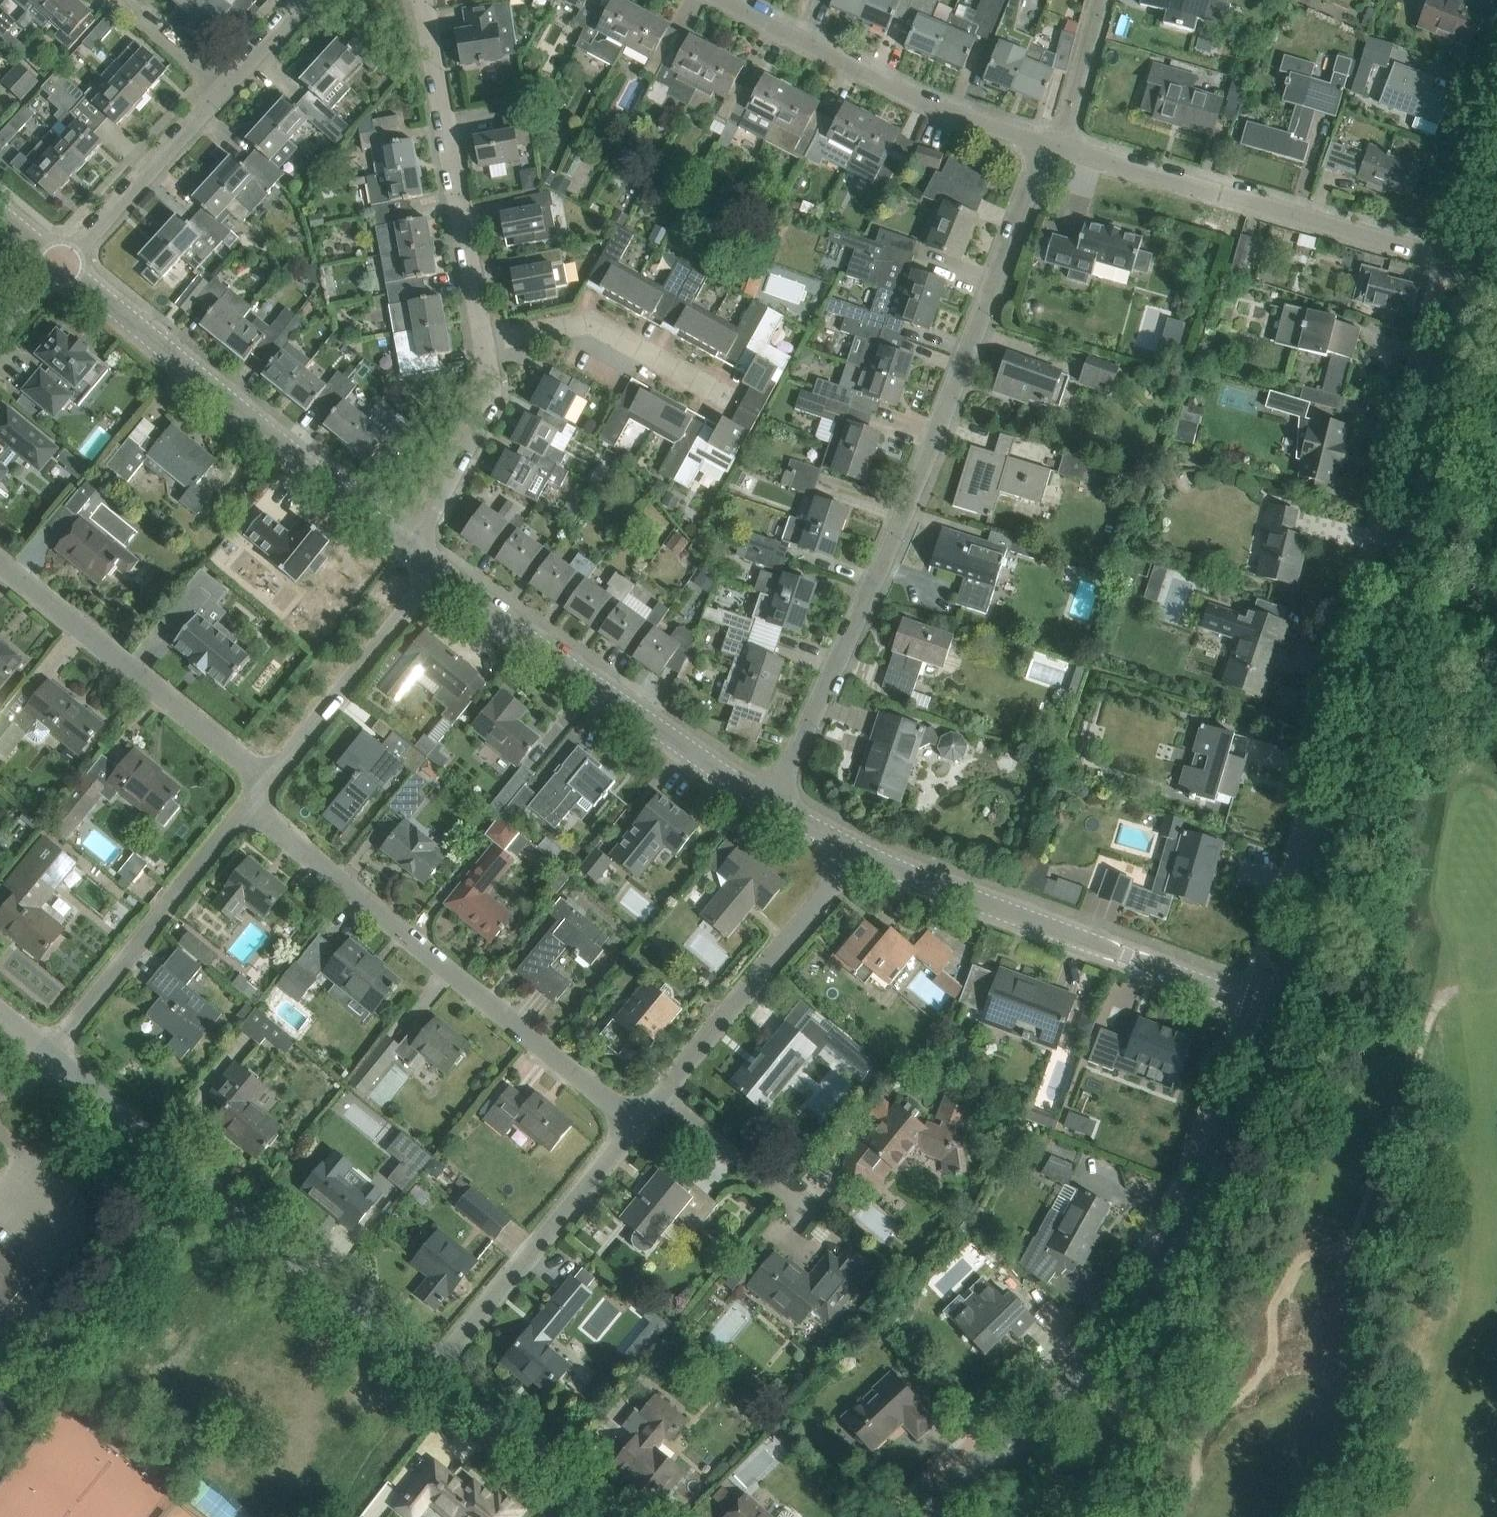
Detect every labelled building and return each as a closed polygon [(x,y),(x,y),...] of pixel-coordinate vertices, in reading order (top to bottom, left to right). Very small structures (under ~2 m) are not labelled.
[(33,5),(27,0),(26,0),(21,6),(27,12),(17,23),(26,31),(41,13),(51,21),(70,0),(37,0),(33,5)] [(96,19),(75,0),(70,0),(51,21),(61,30),(54,37),(69,50),(83,34),(96,19)] [(187,12),(198,0),(173,0),(187,12)] [(187,12),(209,32),(207,33),(209,35),(219,23),(228,32),(253,4),(249,0),(198,0),(187,12)] [(582,9),(574,24),(584,29),(585,30),(593,15),(593,16),(599,5),(589,0),(565,0),(582,9)] [(625,46),(642,13),(618,0),(614,0),(603,21),(593,16),(593,15),(585,30),(584,29),(579,40),(579,41),(576,46),(613,66),(625,46)] [(859,19),(867,0),(834,0),(830,9),(832,10),(833,8),(859,19)] [(903,22),(913,0),(867,0),(859,19),(886,30),(885,32),(887,33),(893,18),(903,22)] [(903,22),(900,31),(911,35),(905,48),(907,49),(908,47),(934,58),(946,29),(927,21),(936,0),(913,0),(903,22)] [(946,29),(934,58),(961,69),(960,71),(962,72),(975,40),(974,40),(976,35),(988,40),(1005,0),(982,0),(972,23),(952,15),(946,29)] [(984,81),(985,82),(986,80),(1013,91),(1032,45),(1034,39),(1017,32),(1023,0),(1011,0),(986,58),(992,61),(984,81)] [(1215,0),(1141,0),(1140,5),(1167,12),(1164,23),(1183,28),(1194,32),(1197,20),(1225,27),(1231,4),(1215,0)] [(1463,3),(1454,0),(1428,0),(1421,19),(1422,19),(1419,27),(1437,34),(1437,32),(1447,36),(1446,39),(1468,47),(1482,10),(1463,3)] [(517,44),(510,4),(465,11),(468,31),(457,32),(460,48),(455,49),(458,63),(462,63),(462,66),(480,63),(481,65),(484,64),(484,62),(502,60),(500,46),(517,44)] [(654,80),(668,55),(657,49),(669,27),(642,13),(625,46),(651,59),(643,74),(654,80)] [(107,17),(91,35),(100,43),(116,25),(107,17)] [(9,32),(0,24),(0,37),(2,39),(9,32)] [(2,39),(20,55),(28,47),(22,41),(20,42),(9,32),(2,39)] [(1053,68),(1066,71),(1076,35),(1063,32),(1053,68)] [(1381,33),(1379,39),(1393,44),(1395,38),(1381,33)] [(92,51),(100,43),(91,35),(83,43),(92,51)] [(320,61),(342,82),(361,61),(373,72),(381,63),(354,38),(347,46),(338,39),(337,40),(338,41),(320,61)] [(668,96),(688,107),(717,52),(690,38),(678,60),(668,55),(654,80),(644,99),(662,108),(668,96)] [(1385,67),(1393,44),(1379,39),(1378,41),(1368,38),(1351,93),(1363,96),(1373,64),(1385,67)] [(127,68),(150,89),(166,71),(135,41),(118,59),(127,68)] [(1032,45),(1013,91),(1039,102),(1038,104),(1040,104),(1053,72),(1039,66),(1045,51),(1032,45)] [(721,136),(722,134),(743,94),(732,88),(744,66),(717,52),(688,107),(715,121),(710,130),(721,136)] [(45,65),(33,54),(26,61),(39,72),(45,65)] [(1334,73),(1330,84),(1311,79),(1315,64),(1285,56),(1280,71),(1291,74),(1283,102),(1297,106),(1289,134),(1247,122),(1240,145),(1252,148),(1304,163),(1309,144),(1306,143),(1316,111),(1336,117),(1344,88),(1348,76),(1351,77),(1355,61),(1338,56),(1333,73),(1334,73)] [(342,82),(320,61),(302,81),(301,79),(300,81),(310,91),(302,99),(330,124),(336,130),(342,123),(341,119),(337,116),(323,103),(342,82)] [(39,81),(20,63),(2,81),(21,99),(39,81)] [(1430,78),(1412,71),(1393,64),(1379,102),(1416,116),(1412,128),(1434,137),(1450,95),(1427,86),(1430,78)] [(1211,133),(1217,114),(1221,101),(1190,92),(1195,77),(1189,75),(1170,69),(1155,65),(1149,83),(1164,88),(1155,119),(1157,119),(1157,118),(1173,123),(1173,121),(1210,132),(1211,133)] [(134,106),(150,89),(127,68),(111,86),(134,106)] [(56,71),(49,79),(79,106),(87,97),(117,125),(134,106),(111,86),(102,95),(93,86),(85,95),(61,73),(60,74),(56,71)] [(748,133),(765,141),(792,91),(765,77),(753,99),(743,94),(722,134),(730,138),(736,126),(739,128),(749,110),(758,115),(748,133)] [(71,115),(79,106),(49,79),(41,87),(67,112),(52,129),(53,130),(52,131),(62,140),(84,161),(101,142),(71,115)] [(804,161),(805,159),(810,148),(818,133),(817,132),(807,127),(819,105),(792,91),(765,141),(804,161)] [(322,133),(330,124),(302,99),(295,107),(284,97),(283,99),(284,100),(266,120),(289,141),(307,120),(322,133)] [(818,166),(822,158),(846,170),(855,153),(872,120),(845,105),(834,128),(822,122),(817,132),(818,133),(810,148),(805,159),(818,166)] [(26,124),(17,115),(9,124),(18,133),(26,124)] [(480,167),(500,163),(519,160),(517,145),(530,142),(525,115),(504,119),(506,133),(475,138),(480,167)] [(376,176),(417,168),(412,142),(414,142),(414,140),(403,142),(398,116),(373,120),(375,132),(360,135),(363,150),(368,149),(371,165),(374,165),(376,176)] [(289,141),(266,120),(249,139),(247,138),(246,139),(257,149),(249,158),(276,183),(284,175),(279,170),(298,149),(289,141)] [(872,120),(855,153),(846,170),(872,183),(868,191),(880,198),(899,162),(887,156),(899,134),(872,120)] [(0,134),(0,149),(2,150),(18,133),(9,124),(0,134)] [(84,161),(62,140),(52,131),(36,148),(68,178),(84,161)] [(1347,147),(1331,142),(1322,168),(1337,174),(1338,171),(1368,182),(1367,187),(1382,192),(1383,188),(1411,198),(1422,169),(1389,157),(1391,153),(1370,145),(1365,161),(1345,153),(1347,147)] [(943,155),(918,147),(913,162),(939,170),(943,155)] [(68,178),(36,148),(27,158),(21,153),(11,165),(35,186),(38,183),(52,196),(68,178)] [(268,192),(276,183),(249,158),(241,166),(231,156),(229,157),(231,159),(213,178),(251,214),(270,194),(268,192)] [(944,207),(928,246),(960,259),(977,217),(975,216),(989,181),(950,160),(942,174),(936,172),(923,196),(944,207)] [(375,216),(411,210),(409,199),(423,196),(423,194),(421,194),(417,168),(376,176),(368,177),(373,205),(375,216)] [(539,189),(535,170),(521,172),(524,192),(539,189)] [(251,214),(213,178),(195,198),(194,196),(192,198),(203,208),(195,216),(223,241),(230,233),(221,225),(231,214),(242,224),(251,214)] [(556,236),(551,207),(553,206),(550,192),(515,199),(517,212),(510,213),(511,218),(502,220),(505,240),(515,238),(516,246),(553,239),(556,236)] [(413,221),(411,210),(375,216),(382,255),(430,247),(426,221),(428,220),(427,218),(413,221)] [(214,250),(223,241),(195,216),(188,224),(177,214),(176,216),(177,217),(159,237),(182,257),(200,237),(214,250)] [(309,216),(311,227),(323,225),(321,214),(309,216)] [(1107,229),(1085,223),(1079,243),(1052,235),(1045,262),(1071,269),(1068,278),(1086,283),(1088,274),(1092,275),(1096,262),(1133,272),(1133,269),(1146,273),(1151,256),(1138,252),(1142,239),(1120,233),(1120,231),(1108,227),(1107,229)] [(606,298),(624,308),(641,276),(619,263),(635,235),(619,226),(588,282),(609,293),(606,298)] [(880,229),(876,242),(912,254),(916,242),(880,229)] [(1256,239),(1242,235),(1231,270),(1246,274),(1256,239)] [(140,255),(138,257),(149,266),(141,275),(155,287),(162,279),(173,268),(182,257),(159,237),(141,256),(140,255)] [(913,272),(909,271),(914,255),(912,254),(876,242),(860,237),(846,276),(880,287),(937,306),(944,284),(945,284),(946,283),(913,272)] [(435,273),(430,247),(382,255),(389,295),(425,288),(423,277),(438,274),(437,272),(435,273)] [(568,287),(564,264),(561,249),(525,256),(525,257),(533,256),(535,268),(521,270),(522,276),(512,277),(516,297),(525,295),(527,303),(558,298),(556,289),(568,287)] [(663,288),(641,276),(624,308),(641,317),(644,312),(664,323),(694,268),(679,260),(663,288)] [(317,267),(288,262),(287,264),(316,286),(320,280),(317,267)] [(765,266),(756,262),(752,271),(762,275),(765,266)] [(1419,287),(1387,278),(1388,273),(1362,267),(1354,301),(1398,312),(1399,309),(1413,313),(1419,287)] [(681,339),(698,349),(716,317),(693,304),(709,276),(694,268),(664,323),(683,334),(681,339)] [(189,289),(176,305),(186,312),(194,302),(210,283),(201,275),(189,289)] [(203,326),(224,343),(243,319),(253,307),(230,289),(229,289),(214,278),(210,283),(194,302),(209,315),(200,326),(202,328),(203,326)] [(748,284),(744,294),(754,298),(758,287),(748,284)] [(937,306),(880,287),(872,312),(863,309),(862,313),(848,308),(845,318),(882,330),(887,316),(929,331),(930,329),(929,329),(937,306)] [(396,333),(444,325),(440,299),(442,299),(441,297),(427,299),(425,288),(389,295),(391,305),(396,333)] [(738,329),(716,317),(698,349),(716,358),(719,353),(738,364),(769,309),(754,301),(738,329)] [(243,319),(224,343),(244,359),(243,361),(244,362),(251,353),(261,360),(292,322),(296,316),(287,309),(270,329),(258,319),(252,326),(243,319)] [(741,405),(759,416),(791,358),(768,345),(783,317),(769,309),(738,364),(750,370),(743,383),(750,388),(741,405)] [(1301,387),(1297,399),(1310,403),(1338,410),(1341,397),(1351,359),(1359,328),(1286,309),(1278,340),(1332,354),(1322,392),(1301,387)] [(1169,317),(1158,352),(1176,357),(1186,322),(1169,317)] [(862,354),(858,366),(904,382),(912,360),(913,360),(913,359),(882,348),(882,349),(876,348),(882,330),(845,318),(841,331),(866,340),(865,344),(860,342),(857,353),(862,354)] [(297,326),(292,322),(261,360),(269,367),(261,377),(263,378),(264,376),(285,393),(304,369),(311,361),(289,343),(295,336),(297,326)] [(40,370),(24,391),(37,402),(54,416),(71,396),(80,404),(111,369),(63,329),(57,325),(50,333),(47,332),(42,333),(39,337),(39,342),(41,345),(31,357),(47,370),(44,373),(40,370)] [(449,351),(444,325),(396,333),(398,347),(406,345),(409,360),(401,361),(403,373),(439,367),(437,355),(451,353),(451,351),(449,351)] [(998,385),(1017,392),(1060,407),(1070,377),(1008,355),(996,387),(997,387),(998,385)] [(1110,395),(1118,372),(1087,361),(1079,385),(1110,395)] [(896,405),(904,382),(858,366),(847,362),(839,386),(818,379),(813,394),(849,407),(854,392),(897,406),(898,405),(896,405)] [(532,405),(541,409),(562,421),(562,420),(572,401),(582,383),(553,368),(547,378),(532,405)] [(304,369),(285,393),(306,409),(305,411),(306,412),(315,401),(324,408),(348,378),(339,372),(327,387),(304,369)] [(347,442),(366,418),(345,401),(357,386),(348,378),(324,408),(333,415),(324,426),(325,427),(327,426),(347,442)] [(652,432),(670,400),(653,390),(650,395),(629,384),(599,439),(614,448),(630,420),(652,432)] [(881,435),(867,430),(848,423),(849,419),(845,418),(849,407),(813,394),(802,390),(795,409),(837,423),(829,444),(872,458),(879,435),(881,436),(881,435)] [(1305,419),(1310,403),(1297,399),(1271,391),(1266,407),(1305,419)] [(670,400),(652,432),(674,444),(658,472),(673,481),(704,425),(685,414),(688,409),(670,400)] [(759,416),(741,405),(731,423),(723,418),(716,432),(704,425),(673,481),(688,489),(704,461),(727,473),(735,459),(729,456),(735,444),(741,447),(759,416)] [(10,446),(40,471),(58,449),(8,408),(0,418),(0,459),(10,446)] [(513,442),(521,446),(543,458),(543,457),(557,465),(559,466),(566,454),(549,446),(557,431),(562,434),(568,423),(562,420),(562,421),(541,409),(535,420),(527,415),(513,442)] [(388,411),(382,418),(373,410),(366,419),(366,418),(347,442),(368,459),(366,461),(368,462),(377,451),(386,458),(410,429),(388,411)] [(1300,476),(1332,484),(1336,467),(1341,468),(1347,444),(1342,443),(1346,427),(1314,419),(1312,429),(1310,428),(1302,459),(1304,459),(1300,476)] [(214,494),(200,483),(202,481),(201,480),(216,461),(215,460),(214,461),(200,449),(199,451),(172,429),(174,426),(173,426),(158,445),(148,437),(141,446),(129,437),(122,446),(118,443),(96,470),(112,482),(118,474),(128,482),(148,456),(189,489),(179,501),(197,515),(214,494)] [(829,444),(821,468),(865,482),(865,481),(864,481),(872,458),(829,444)] [(543,458),(521,446),(516,457),(507,452),(493,479),(523,495),(537,468),(551,476),(557,465),(543,457),(543,458)] [(54,457),(81,478),(89,468),(62,447),(54,457)] [(1050,471),(991,453),(971,447),(971,448),(973,448),(961,489),(959,488),(954,506),(990,517),(998,489),(1041,502),(1050,471)] [(1086,482),(1093,460),(1065,452),(1058,474),(1086,482)] [(785,472),(817,483),(821,469),(791,459),(787,472),(785,471),(785,472)] [(790,487),(790,488),(813,496),(817,483),(785,472),(781,484),(790,487)] [(60,508),(47,524),(61,535),(63,533),(67,537),(57,549),(58,550),(60,548),(87,569),(85,571),(99,583),(100,584),(115,566),(126,575),(138,561),(115,542),(112,545),(82,520),(82,519),(81,519),(80,520),(75,516),(90,499),(79,489),(64,507),(62,506),(60,508)] [(849,510),(830,504),(816,499),(808,523),(839,534),(847,511),(848,512),(849,510)] [(503,552),(517,532),(526,520),(517,514),(520,509),(509,501),(496,517),(483,507),(463,535),(488,552),(493,545),(503,552)] [(1296,512),(1277,507),(1270,506),(1264,529),(1269,530),(1258,576),(1295,585),(1306,538),(1291,534),(1296,512)] [(320,553),(329,541),(302,519),(290,534),(264,513),(245,535),(271,557),(268,560),(295,582),(308,567),(316,573),(327,559),(320,553)] [(790,544),(813,552),(832,558),(833,557),(832,557),(839,534),(808,523),(790,517),(781,542),(766,537),(762,551),(785,559),(790,544)] [(110,529),(126,541),(134,530),(119,518),(110,529)] [(933,562),(952,568),(966,572),(955,605),(986,614),(992,592),(1006,549),(942,529),(928,572),(929,572),(933,562)] [(517,532),(503,552),(498,559),(522,577),(528,569),(537,576),(552,556),(554,552),(545,546),(542,549),(517,532)] [(676,532),(667,546),(680,555),(690,542),(676,532)] [(1014,541),(1010,554),(1032,561),(1033,559),(1045,562),(1047,555),(1036,551),(1036,549),(1014,541)] [(785,559),(762,551),(748,546),(739,547),(736,555),(743,559),(781,572),(785,559)] [(579,553),(568,568),(552,556),(537,576),(532,584),(557,601),(562,594),(572,600),(586,580),(588,577),(596,566),(579,553)] [(1162,586),(1167,571),(1155,567),(1150,582),(1162,586)] [(201,569),(160,619),(161,621),(162,620),(181,635),(173,645),(174,646),(175,646),(192,660),(190,662),(190,661),(189,662),(205,676),(206,675),(205,674),(207,672),(225,686),(224,687),(225,688),(250,657),(249,656),(249,657),(234,645),(239,639),(218,622),(213,628),(203,620),(226,592),(227,593),(228,591),(201,569)] [(761,593),(761,594),(807,610),(815,587),(816,587),(816,586),(783,575),(783,578),(761,571),(754,591),(761,593)] [(586,580),(572,600),(566,608),(591,626),(596,618),(606,625),(628,593),(634,586),(616,573),(607,586),(609,588),(605,594),(586,580)] [(653,611),(628,593),(606,625),(600,633),(625,650),(631,643),(640,649),(654,629),(663,618),(669,610),(659,603),(653,611)] [(799,632),(807,610),(761,594),(752,619),(718,608),(717,610),(706,606),(702,619),(729,627),(762,638),(767,623),(800,634),(801,633),(799,632)] [(1235,649),(1224,684),(1262,697),(1271,670),(1269,669),(1277,646),(1279,647),(1280,646),(1277,645),(1284,624),(1287,625),(1287,624),(1243,609),(1241,616),(1210,605),(1202,628),(1234,639),(1231,647),(1235,649)] [(919,675),(924,660),(942,666),(952,636),(904,621),(882,687),(912,697),(919,675)] [(679,673),(687,655),(690,649),(696,636),(683,627),(678,628),(669,640),(654,629),(640,649),(635,657),(660,675),(665,667),(679,673)] [(784,662),(757,653),(762,638),(729,627),(721,652),(735,657),(731,670),(775,685),(782,663),(784,663),(784,662)] [(442,716),(453,725),(465,710),(478,694),(468,686),(477,674),(425,632),(407,656),(381,688),(396,700),(422,669),(444,686),(434,698),(447,709),(442,716)] [(23,661),(4,646),(3,648),(0,646),(0,688),(23,661)] [(700,661),(687,655),(679,673),(678,678),(690,683),(700,661)] [(767,708),(775,685),(731,670),(727,681),(726,681),(719,702),(734,707),(728,725),(741,729),(739,736),(757,742),(759,736),(757,736),(766,709),(768,710),(768,708),(767,708)] [(0,714),(0,754),(7,759),(26,737),(33,743),(34,744),(36,744),(37,744),(38,744),(39,744),(41,743),(42,743),(42,742),(51,731),(79,753),(102,725),(49,682),(41,691),(28,680),(0,714)] [(490,706),(473,727),(489,741),(490,740),(518,762),(519,761),(538,739),(517,722),(526,711),(502,692),(490,706)] [(922,732),(903,724),(884,716),(871,754),(868,753),(857,786),(896,799),(908,763),(911,764),(916,750),(930,743),(938,746),(938,748),(944,758),(954,762),(964,757),(968,746),(963,735),(951,732),(941,737),(941,738),(937,737),(938,735),(932,726),(922,732)] [(1217,794),(1234,799),(1238,782),(1233,780),(1237,766),(1243,767),(1245,760),(1229,755),(1235,734),(1202,725),(1194,753),(1197,754),(1193,769),(1185,767),(1178,792),(1190,796),(1189,799),(1196,800),(1196,798),(1215,803),(1217,794)] [(343,831),(356,815),(377,788),(379,790),(401,763),(365,734),(341,764),(355,775),(352,778),(354,780),(325,816),(343,831)] [(426,757),(427,757),(436,745),(425,736),(416,748),(413,745),(413,746),(426,757)] [(438,743),(436,745),(427,757),(443,769),(454,755),(438,743)] [(578,746),(537,796),(526,785),(525,785),(499,816),(511,826),(512,827),(529,807),(555,829),(582,797),(594,807),(602,797),(604,798),(608,794),(606,793),(615,781),(599,768),(602,765),(578,746)] [(66,840),(102,795),(108,801),(114,793),(116,795),(120,791),(131,800),(134,796),(151,809),(148,813),(164,827),(181,807),(173,801),(175,799),(176,799),(178,797),(174,794),(179,788),(158,770),(155,774),(143,763),(147,759),(136,750),(109,782),(110,782),(105,788),(87,773),(47,824),(66,840)] [(445,774),(428,761),(419,774),(435,786),(445,774)] [(519,770),(489,808),(499,816),(525,785),(526,785),(535,774),(519,761),(518,762),(514,766),(519,770)] [(417,774),(402,792),(389,807),(407,822),(426,800),(418,793),(427,781),(417,774)] [(676,855),(684,845),(699,826),(659,794),(609,856),(638,878),(664,846),(676,855)] [(1159,836),(1177,841),(1183,820),(1165,814),(1159,836)] [(511,826),(499,816),(485,835),(505,851),(519,833),(512,827),(511,826)] [(425,883),(438,867),(447,856),(407,822),(384,849),(425,883)] [(1221,843),(1201,838),(1184,833),(1167,892),(1165,897),(1130,884),(1131,881),(1109,872),(1107,878),(1100,897),(1123,905),(1124,908),(1147,917),(1151,915),(1166,921),(1174,894),(1203,903),(1214,867),(1209,866),(1214,851),(1218,852),(1221,843)] [(22,866),(9,881),(20,890),(0,915),(0,926),(40,958),(60,933),(34,912),(59,881),(76,861),(46,837),(30,857),(22,866)] [(562,850),(546,837),(538,848),(554,860),(562,850)] [(716,873),(718,874),(719,872),(731,882),(702,916),(727,936),(755,902),(763,908),(783,883),(740,847),(725,865),(723,864),(716,873)] [(493,938),(505,922),(509,918),(482,896),(511,860),(495,848),(450,903),(465,916),(467,914),(493,935),(492,937),(493,938)] [(596,883),(613,862),(595,848),(579,869),(596,883)] [(1019,885),(1043,894),(1048,879),(1044,878),(1049,865),(1028,858),(1019,885)] [(265,916),(273,905),(286,889),(285,889),(282,892),(262,876),(265,873),(249,859),(227,886),(230,888),(225,894),(223,892),(221,895),(223,896),(216,905),(231,918),(246,900),(265,916)] [(547,886),(557,894),(569,879),(560,871),(547,886)] [(1084,887),(1058,878),(1056,882),(1051,897),(1077,906),(1084,887)] [(551,1000),(564,985),(568,980),(551,966),(568,946),(591,965),(603,950),(600,948),(609,937),(561,898),(549,913),(558,921),(516,971),(551,1000)] [(837,956),(852,969),(856,972),(853,975),(865,984),(874,973),(889,985),(915,956),(914,947),(891,929),(885,937),(866,921),(837,956)] [(964,989),(942,970),(949,962),(957,953),(928,930),(914,947),(915,956),(938,975),(933,981),(959,1003),(959,1002),(964,989)] [(181,944),(196,956),(209,966),(218,955),(189,933),(181,944)] [(326,968),(327,969),(376,1009),(391,990),(394,992),(398,987),(395,985),(398,981),(350,941),(338,956),(331,950),(334,947),(320,935),(303,955),(304,955),(280,984),(299,1000),(326,968)] [(179,948),(164,967),(163,966),(151,980),(166,992),(140,1023),(141,1023),(148,1015),(175,1037),(166,1048),(181,1060),(190,1049),(193,1051),(222,1015),(187,986),(202,967),(179,948)] [(1055,1047),(1067,1015),(1074,997),(1041,984),(1038,990),(999,975),(998,978),(987,974),(988,971),(973,965),(964,989),(959,1002),(985,1011),(980,1024),(1009,1034),(1011,1031),(1055,1047)] [(599,1039),(597,1053),(619,1056),(628,1045),(642,1029),(655,1040),(649,1048),(650,1048),(668,1027),(681,1011),(684,1007),(673,998),(672,990),(665,984),(658,992),(646,982),(611,1023),(598,1038),(599,1039)] [(256,1008),(255,1010),(248,1019),(240,1029),(260,1045),(266,1037),(287,1054),(297,1041),(256,1008)] [(746,1066),(732,1084),(765,1111),(810,1056),(820,1044),(835,1026),(816,1011),(798,1034),(786,1024),(763,1053),(761,1055),(749,1069),(746,1066)] [(461,1055),(465,1058),(466,1055),(463,1053),(469,1046),(436,1019),(426,1032),(417,1025),(400,1046),(388,1037),(351,1084),(364,1095),(397,1054),(404,1060),(415,1069),(426,1055),(447,1072),(461,1055)] [(1101,1028),(1089,1061),(1113,1071),(1114,1069),(1119,1055),(1141,1063),(1177,1076),(1178,1075),(1177,1075),(1179,1070),(1179,1071),(1184,1058),(1184,1057),(1185,1053),(1186,1053),(1191,1039),(1190,1039),(1185,1037),(1185,1036),(1185,1035),(1184,1037),(1177,1035),(1178,1033),(1177,1032),(1176,1034),(1171,1032),(1164,1030),(1164,1029),(1156,1026),(1156,1027),(1153,1026),(1153,1025),(1149,1024),(1141,1020),(1140,1022),(1137,1031),(1133,1042),(1125,1039),(1125,1037),(1101,1028)] [(269,1088),(237,1063),(210,1095),(227,1108),(215,1122),(256,1157),(279,1129),(253,1107),(269,1088)] [(511,1088),(498,1103),(486,1119),(504,1134),(515,1121),(550,1149),(572,1123),(536,1094),(529,1102),(511,1088)] [(853,1165),(852,1186),(865,1187),(872,1178),(875,1175),(883,1179),(892,1168),(895,1170),(913,1147),(928,1153),(927,1155),(942,1161),(947,1150),(949,1151),(951,1148),(952,1144),(950,1143),(953,1135),(955,1135),(956,1133),(955,1132),(957,1127),(960,1128),(969,1108),(948,1099),(947,1102),(945,1101),(941,1111),(943,1111),(940,1119),(943,1121),(939,1130),(928,1125),(925,1128),(914,1119),(919,1112),(908,1103),(902,1110),(898,1106),(893,1111),(882,1102),(872,1114),(883,1123),(866,1145),(871,1149),(857,1165),(853,1165)] [(1073,1130),(1079,1116),(1069,1112),(1063,1127),(1073,1130)] [(401,1163),(388,1179),(404,1192),(432,1158),(416,1144),(401,1163)] [(323,1164),(302,1190),(330,1213),(332,1211),(341,1219),(340,1220),(352,1230),(373,1205),(373,1204),(381,1194),(369,1184),(360,1194),(342,1179),(351,1168),(353,1166),(335,1152),(324,1165),(323,1164)] [(1074,1172),(1054,1164),(1049,1162),(1042,1174),(1069,1186),(1074,1172)] [(672,1211),(677,1216),(696,1231),(718,1204),(689,1180),(681,1190),(659,1172),(622,1217),(622,1218),(625,1214),(640,1226),(633,1235),(632,1241),(635,1246),(639,1250),(645,1251),(650,1248),(665,1230),(660,1226),(672,1211)] [(496,1238),(510,1220),(472,1189),(457,1206),(496,1238)] [(1109,1207),(1091,1197),(1079,1190),(1065,1215),(1052,1208),(1036,1237),(1035,1237),(1020,1264),(1046,1285),(1056,1272),(1063,1278),(1064,1277),(1061,1275),(1066,1270),(1073,1273),(1078,1262),(1082,1265),(1093,1243),(1086,1240),(1090,1233),(1093,1235),(1109,1207)] [(176,1228),(167,1220),(160,1229),(169,1237),(176,1228)] [(475,1263),(460,1250),(438,1232),(414,1262),(433,1277),(418,1295),(434,1307),(449,1290),(451,1292),(475,1263)] [(879,1269),(851,1246),(838,1261),(829,1254),(807,1281),(775,1254),(751,1283),(799,1323),(812,1308),(829,1323),(861,1284),(864,1287),(879,1269)] [(3,1311),(36,1273),(20,1259),(13,1267),(0,1256),(0,1308),(3,1311)] [(725,1284),(735,1292),(753,1270),(744,1262),(725,1284)] [(584,1268),(574,1280),(586,1290),(596,1278),(584,1268)] [(569,1366),(546,1347),(590,1293),(586,1290),(574,1280),(572,1278),(503,1362),(521,1378),(525,1373),(549,1392),(561,1376),(569,1366)] [(985,1354),(991,1348),(1011,1329),(1019,1338),(1036,1321),(1009,1294),(1004,1300),(987,1282),(986,1282),(983,1279),(972,1290),(975,1293),(979,1298),(954,1322),(985,1354)] [(875,1291),(861,1308),(871,1316),(885,1299),(875,1291)] [(652,1323),(624,1356),(637,1367),(670,1327),(650,1310),(644,1317),(652,1323)] [(844,1419),(859,1435),(872,1449),(902,1422),(918,1438),(934,1422),(919,1406),(921,1405),(907,1390),(892,1374),(844,1419)] [(659,1503),(671,1487),(683,1472),(654,1448),(665,1434),(671,1439),(686,1421),(656,1397),(642,1415),(651,1422),(614,1466),(659,1503)] [(731,1473),(749,1492),(791,1453),(773,1434),(731,1473)] [(469,1489),(435,1462),(415,1487),(452,1516),(517,1516),(523,1510),(499,1490),(493,1497),(475,1482),(469,1489)] [(733,1495),(724,1487),(714,1498),(723,1506),(733,1495)] [(746,1496),(727,1516),(770,1516),(746,1496)]
